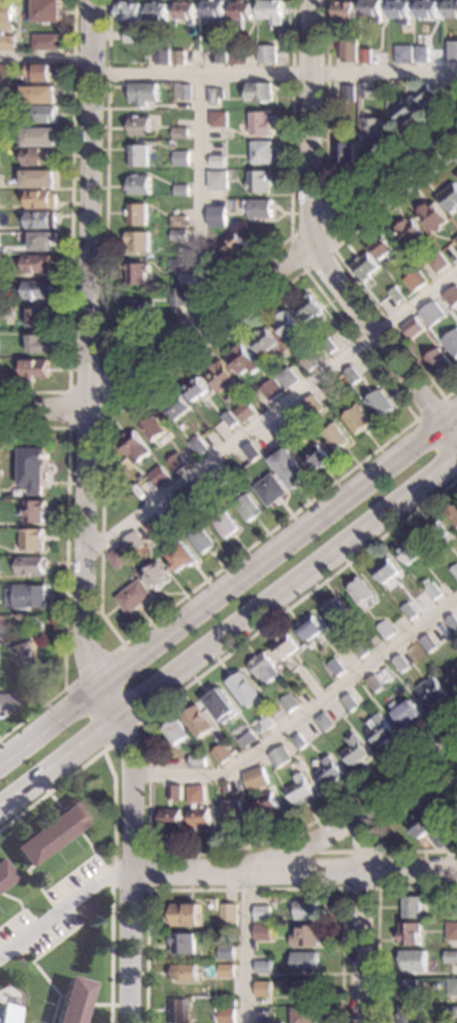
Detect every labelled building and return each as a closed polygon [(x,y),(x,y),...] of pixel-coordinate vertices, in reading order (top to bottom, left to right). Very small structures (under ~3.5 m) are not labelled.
[(14,30),(0,30),(0,0),(8,0),(8,2),(14,2),(14,30)] [(34,21),(34,0),(61,0),(61,21),(34,21)] [(159,2),(167,2),(167,19),(147,19),(147,2),(155,2),(155,0),(159,0),(159,2)] [(203,17),(203,0),(222,0),(222,16),(216,16),(216,22),(205,22),(205,16),(203,17)] [(238,2),(238,0),(243,0),(243,2),(251,2),(251,18),(243,18),(243,28),(230,28),(230,2),(238,2)] [(258,17),(258,0),(282,0),(282,24),(270,24),(270,17),(258,17)] [(346,0),(354,0),(354,18),(334,19),(333,0),(341,0),(346,0)] [(361,15),(361,0),(381,0),(381,21),(371,21),(371,15),(361,15)] [(409,24),(399,24),(399,18),(389,18),(389,0),(408,0),(409,24)] [(429,0),(436,0),(436,18),(417,18),(417,0),(424,0),(429,0)] [(444,17),(444,0),(452,0),(456,0),(456,16),(444,17)] [(132,2),(140,2),(140,21),(116,21),(116,2),(120,2),(120,1),(132,1),(132,2)] [(194,23),(188,23),(187,18),(175,18),(174,2),(194,2),(194,23)] [(139,42),(124,42),(124,30),(139,30),(139,42)] [(59,49),(32,49),(32,33),(59,33),(59,49)] [(15,50),(0,50),(0,35),(15,35),(15,50)] [(356,38),(356,61),(340,61),(341,37),(356,38)] [(448,40),(456,40),(456,60),(448,60),(448,40)] [(412,62),(395,62),(395,45),(412,44),(412,62)] [(428,62),(416,62),(416,44),(427,44),(428,62)] [(276,62),(258,62),(258,45),(276,45),(276,62)] [(227,63),(216,63),(216,47),(226,47),(227,63)] [(247,63),(230,63),(230,47),(246,47),(247,63)] [(169,64),(154,64),(154,48),(169,48),(169,64)] [(371,62),(360,63),(359,48),(371,48),(371,62)] [(184,64),(172,64),(173,50),(184,50),(184,64)] [(53,64),(57,64),(57,79),(53,79),(53,81),(26,81),(27,71),(36,71),(36,63),(53,63),(53,64)] [(272,100),(245,101),(244,86),(247,86),(247,82),(271,82),(272,100)] [(372,98),(361,98),(362,82),(372,82),(372,98)] [(437,94),(423,104),(426,107),(418,113),(417,112),(402,124),(392,110),(428,82),(437,94)] [(191,99),(179,99),(180,83),(191,84),(191,99)] [(157,100),(147,100),(147,106),(136,106),(136,101),(130,101),(130,84),(157,84),(157,100)] [(354,100),(342,100),(343,84),(355,84),(354,100)] [(56,103),(24,103),(24,99),(22,99),(22,88),(23,88),(23,85),(56,85),(56,103)] [(218,89),(223,89),(223,98),(218,98),(218,104),(207,104),(207,88),(218,88),(218,89)] [(55,121),(24,120),(24,104),(56,104),(55,121)] [(227,126),(209,126),(210,110),(227,111),(227,126)] [(267,115),(270,115),(270,134),(250,134),(250,110),(267,111),(267,115)] [(150,135),(130,134),(130,128),(127,128),(127,122),(129,122),(129,117),(150,117),(150,135)] [(187,137),(171,137),(172,127),(174,127),(174,117),(187,117),(187,137)] [(382,117),(382,139),(374,139),(373,142),(362,142),(362,117),(382,117)] [(57,144),(23,144),(23,127),(57,128),(57,144)] [(271,163),(251,162),(251,140),(271,140),(271,163)] [(353,162),(336,162),(336,141),(353,142),(353,162)] [(148,165),(130,165),(130,150),(127,150),(127,144),(148,144),(148,165)] [(56,147),(56,163),(52,163),(52,164),(24,163),(24,147),(56,147)] [(189,151),(188,165),(173,165),(173,150),(189,151)] [(223,166),(210,166),(210,155),(224,156),(223,166)] [(56,185),(22,185),(22,169),(56,169),(56,185)] [(227,188),(207,188),(207,170),(227,170),(227,188)] [(268,175),(271,176),(271,185),(268,185),(268,191),(248,191),(248,187),(245,187),(245,181),(248,181),(249,170),(268,170),(268,175)] [(139,176),(150,176),(150,193),(129,193),(129,188),(127,188),(127,181),(130,181),(130,175),(133,175),(133,173),(139,173),(139,176)] [(455,182),(456,184),(456,207),(451,212),(438,195),(455,182)] [(187,195),(173,195),(173,184),(188,184),(187,195)] [(52,192),(56,192),(56,207),(28,207),(28,189),(52,189),(52,192)] [(224,210),(209,210),(209,199),(224,199),(224,210)] [(271,217),(254,217),(255,218),(248,219),(248,211),(242,212),(242,200),(270,199),(271,217)] [(449,219),(439,227),(440,228),(437,231),(435,229),(433,231),(418,211),(429,202),(431,204),(435,201),(449,219)] [(146,224),(129,224),(129,215),(126,215),(126,209),(129,209),(129,203),(146,203),(146,224)] [(226,226),(225,206),(208,206),(208,226),(226,226)] [(56,212),(56,227),(52,227),(52,228),(27,227),(28,211),(56,212)] [(187,226),(171,226),(171,215),(187,215),(187,226)] [(425,233),(417,240),(417,243),(416,243),(413,243),(410,245),(406,239),(404,241),(401,237),(403,235),(397,227),(411,216),(425,233)] [(187,240),(171,240),(171,229),(187,229),(187,240)] [(232,234),(236,231),(246,245),(222,264),(216,251),(222,246),(219,243),(227,238),(224,235),(229,230),(232,234)] [(56,239),(51,239),(51,250),(32,250),(32,240),(26,240),(26,231),(56,231),(56,239)] [(149,251),(130,251),(130,241),(126,241),(126,231),(149,231),(149,251)] [(403,255),(394,261),(389,254),(382,259),(372,246),(387,234),(403,255)] [(450,263),(437,273),(428,261),(440,251),(450,263)] [(379,266),(369,274),(371,276),(365,281),(352,265),(358,260),(356,259),(360,256),(361,257),(368,252),(379,266)] [(51,272),(24,272),(24,254),(51,254),(51,272)] [(187,269),(168,270),(168,259),(187,258),(187,269)] [(150,272),(146,272),(146,283),(128,283),(128,269),(126,269),(126,263),(150,263),(150,272)] [(427,281),(413,292),(403,279),(417,268),(427,281)] [(52,298),(24,298),(24,280),(52,281),(52,298)] [(443,295),(456,284),(456,303),(452,307),(443,295)] [(404,297),(398,302),(389,291),(396,286),(404,297)] [(188,305),(170,305),(170,288),(187,287),(188,305)] [(322,308),(321,309),(322,311),(317,316),(315,313),(306,320),(294,306),(307,297),(305,295),(309,292),(322,308)] [(446,315),(431,326),(420,311),(435,299),(446,315)] [(149,318),(140,318),(140,321),(134,321),(134,318),(127,318),(127,300),(148,300),(149,318)] [(49,325),(30,325),(30,307),(49,308),(49,325)] [(302,329),(288,340),(275,322),(279,319),(277,316),(287,309),(302,329)] [(425,328),(412,338),(402,326),(416,316),(425,328)] [(277,342),(261,355),(250,340),(258,334),(257,332),(260,329),(262,331),(266,327),(277,342)] [(442,340),(456,329),(456,359),(442,340)] [(50,352),(30,352),(30,334),(50,334),(50,352)] [(337,347),(330,353),(321,342),(328,336),(337,347)] [(259,367),(252,373),(248,368),(240,373),(227,356),(233,351),(232,350),(241,343),(259,367)] [(452,363),(442,370),(444,372),(440,375),(427,358),(440,347),(452,363)] [(310,352),(318,363),(308,371),(300,360),(310,352)] [(48,377),(33,377),(33,382),(22,382),(22,359),(48,359),(48,377)] [(236,379),(219,392),(207,375),(212,371),(210,368),(221,359),(236,379)] [(361,377),(353,384),(344,371),(352,365),(361,377)] [(299,379),(286,389),(276,375),(288,366),(299,379)] [(208,389),(194,400),(184,387),(198,377),(208,389)] [(284,390),(269,401),(259,388),(274,377),(284,390)] [(339,394),(330,401),(320,387),(329,380),(339,394)] [(395,407),(380,418),(372,407),(371,408),(365,400),(381,388),(395,407)] [(191,407),(175,420),(162,404),(167,400),(168,402),(180,393),(191,407)] [(323,407),(309,418),(298,404),(313,393),(323,407)] [(256,412),(242,422),(233,411),(247,400),(256,412)] [(372,422),(357,434),(343,417),(352,409),(351,407),(357,402),(372,422)] [(305,420),(294,430),(284,417),(296,408),(305,420)] [(237,421),(230,427),(221,416),(228,410),(237,421)] [(166,431),(153,441),(141,425),(154,415),(166,431)] [(350,441),(343,446),(343,445),(336,450),(322,433),(331,426),(330,425),(335,422),(350,441)] [(151,452),(138,461),(134,456),(132,457),(131,455),(129,456),(119,442),(125,438),(123,435),(127,432),(129,434),(134,430),(151,452)] [(207,448),(198,455),(189,442),(198,436),(207,448)] [(260,454),(251,461),(241,448),(250,441),(260,454)] [(329,457),(323,462),(325,464),(321,467),(320,465),(314,469),(303,455),(319,443),(329,457)] [(48,464),(45,464),(45,494),(31,494),(31,486),(21,486),(21,447),(48,447),(48,464)] [(309,474),(299,482),(301,484),(294,490),(271,460),(288,447),(309,474)] [(187,463),(176,472),(166,460),(178,451),(187,463)] [(171,477),(158,487),(148,474),(160,464),(171,477)] [(228,478),(220,485),(210,473),(219,466),(228,478)] [(288,492),(269,506),(254,486),(273,472),(288,492)] [(206,494),(198,500),(189,488),(197,482),(206,494)] [(244,495),(247,493),(261,510),(249,520),(235,502),(239,499),(236,495),(241,491),(244,495)] [(186,510),(178,517),(168,505),(177,498),(186,510)] [(47,510),(44,510),(44,521),(26,521),(26,500),(47,500),(47,510)] [(448,512),(456,505),(456,525),(448,512)] [(222,511),(225,509),(239,527),(226,537),(212,519),(214,518),(210,512),(218,506),(222,511)] [(165,528),(152,537),(143,525),(156,516),(165,528)] [(449,533),(445,536),(447,538),(444,541),(442,538),(433,545),(423,531),(429,526),(427,524),(431,521),(432,523),(439,519),(449,533)] [(200,528),(203,526),(217,544),(204,554),(190,536),(194,533),(190,527),(195,523),(200,528)] [(46,541),(44,541),(44,549),(22,549),(22,528),(46,528),(46,541)] [(145,542),(130,554),(121,541),(136,530),(145,542)] [(424,552),(420,555),(422,557),(419,559),(418,556),(408,563),(398,550),(404,545),(403,543),(406,541),(407,543),(414,538),(424,552)] [(186,544),(187,543),(198,558),(182,570),(181,568),(177,570),(173,565),(177,563),(171,554),(177,549),(175,547),(183,541),(186,544)] [(130,559),(116,569),(107,554),(121,545),(130,559)] [(46,574),(19,573),(19,556),(46,556),(46,574)] [(399,571),(395,574),(399,579),(388,587),(385,582),(384,583),(373,569),(378,565),(377,563),(381,559),(383,561),(389,557),(399,571)] [(171,580),(158,590),(144,572),(157,562),(171,580)] [(449,568),(456,562),(456,578),(449,568)] [(374,593),(359,604),(347,587),(356,580),(355,578),(360,575),(374,593)] [(154,595),(129,614),(116,596),(141,577),(154,595)] [(441,593),(433,599),(424,587),(432,581),(441,593)] [(28,585),(46,585),(46,592),(49,592),(49,598),(46,598),(46,606),(28,606),(28,608),(15,607),(15,606),(6,606),(6,588),(15,588),(15,584),(28,584),(28,585)] [(349,613),(339,621),(341,623),(337,626),(323,608),(328,603),(327,601),(331,598),(333,600),(337,596),(349,613)] [(418,613),(409,620),(400,607),(408,601),(418,613)] [(453,612),(456,617),(456,630),(454,632),(445,619),(453,612)] [(324,628),(308,640),(296,624),(300,621),(302,623),(314,614),(324,628)] [(394,632),(385,639),(376,626),(385,619),(394,632)] [(300,647),(283,659),(273,646),(279,641),(277,638),(281,635),(283,637),(289,633),(300,647)] [(437,645),(428,652),(419,640),(428,633),(437,645)] [(378,640),(373,644),(369,638),(374,634),(378,640)] [(45,663),(43,664),(45,669),(25,675),(16,648),(22,646),(21,641),(36,636),(45,663)] [(369,651),(360,659),(349,647),(359,638),(369,651)] [(276,665),(275,665),(281,674),(267,684),(261,676),(259,677),(250,664),(266,652),(276,665)] [(409,666),(401,672),(391,660),(399,653),(409,666)] [(344,669),(336,676),(326,664),(335,657),(344,669)] [(444,672),(456,663),(456,684),(455,686),(444,672)] [(261,694),(259,695),(261,697),(259,699),(260,701),(251,708),(248,703),(245,705),(228,682),(243,671),(261,694)] [(383,686),(374,692),(365,680),(374,673),(383,686)] [(446,693),(439,698),(441,701),(438,704),(435,701),(429,706),(415,688),(425,679),(427,681),(433,676),(446,693)] [(237,709),(223,720),(206,698),(220,687),(237,709)] [(299,704),(288,713),(278,701),(290,692),(299,704)] [(358,704),(350,711),(340,699),(349,692),(358,704)] [(1,717),(0,717),(0,694),(8,694),(8,716),(1,716),(1,717)] [(419,713),(413,718),(415,720),(411,724),(409,721),(403,726),(392,712),(409,699),(419,713)] [(216,726),(200,739),(183,715),(199,703),(216,726)] [(334,724),(324,732),(314,718),(323,710),(334,724)] [(394,733),(387,738),(389,740),(385,743),(383,741),(377,746),(366,732),(371,728),(366,722),(378,712),(394,733)] [(273,724),(265,729),(260,722),(267,716),(273,724)] [(190,734),(176,745),(164,729),(178,718),(190,734)] [(256,737),(244,746),(234,733),(246,724),(256,737)] [(306,743),(299,749),(290,737),(297,732),(306,743)] [(358,739),(357,740),(368,753),(361,758),(363,760),(358,764),(356,761),(350,766),(340,752),(350,744),(345,738),(352,732),(358,739)] [(233,755),(221,764),(211,751),(223,742),(233,755)] [(291,758),(275,768),(267,754),(282,744),(291,758)] [(205,754),(205,766),(189,765),(189,754),(205,754)] [(342,773),(324,786),(314,772),(324,764),(321,759),(328,754),(342,773)] [(268,783),(249,790),(242,773),(262,765),(268,783)] [(313,796),(294,806),(285,788),(296,782),(292,775),(300,771),(313,796)] [(204,801),(188,802),(186,786),(203,784),(204,801)] [(181,793),(183,793),(183,799),(168,798),(168,785),(181,785),(181,793)] [(278,807),(271,810),(272,812),(266,814),(265,812),(259,814),(252,798),(272,790),(278,807)] [(456,808),(440,820),(429,806),(435,801),(433,799),(438,795),(440,798),(445,794),(456,808)] [(92,817),(75,829),(41,856),(25,868),(10,848),(27,835),(59,810),(77,797),(92,817)] [(242,818),(237,819),(238,822),(233,823),(232,821),(225,823),(221,803),(238,798),(242,818)] [(169,809),(180,809),(180,826),(173,826),(173,829),(168,829),(168,826),(161,826),(161,808),(165,809),(165,807),(169,807),(169,809)] [(210,824),(190,826),(189,809),(208,807),(210,824)] [(433,825),(417,837),(406,823),(412,819),(411,817),(415,814),(417,816),(423,811),(433,825)] [(448,834),(456,827),(456,844),(456,845),(448,834)] [(448,841),(442,846),(436,846),(429,837),(440,829),(448,841)] [(11,879),(0,887),(0,864),(11,879)] [(420,917),(403,917),(402,896),(420,896),(420,917)] [(317,918),(294,919),(294,901),(317,900),(317,918)] [(187,903),(199,903),(200,925),(171,925),(171,903),(187,902),(187,903)] [(236,927),(220,927),(219,903),(236,903),(236,927)] [(269,920),(254,920),(253,905),(269,905),(269,920)] [(447,908),(456,908),(456,918),(447,918),(447,908)] [(446,922),(456,921),(456,940),(446,940),(446,922)] [(419,943),(400,944),(399,922),(419,922),(419,943)] [(271,939),(254,939),(254,923),(271,923),(271,939)] [(317,944),(290,944),(290,934),(299,934),(298,925),(317,925),(317,944)] [(195,953),(172,953),(172,945),(171,945),(170,933),(194,933),(195,953)] [(234,959),(218,959),(218,944),(234,944),(234,959)] [(426,969),(400,970),(399,950),(425,950),(426,969)] [(445,950),(456,950),(456,962),(445,962),(445,950)] [(317,971),(291,972),(291,951),(317,951),(317,971)] [(271,972),(255,972),(255,960),(270,960),(271,972)] [(233,976),(218,976),(218,963),(233,963),(233,976)] [(197,979),(172,980),(172,964),(196,964),(197,979)] [(84,1005),(79,1022),(53,1022),(66,976),(90,983),(84,1005)] [(447,977),(456,977),(456,995),(448,995),(447,977)] [(419,999),(400,999),(400,979),(418,979),(419,999)] [(271,995),(255,995),(255,981),(270,980),(271,995)] [(317,996),(294,996),(294,980),(317,980),(317,996)] [(187,999),(187,1022),(169,1022),(169,999),(187,999)] [(17,1008),(13,1022),(0,1022),(0,1004),(12,1007),(17,1008)] [(420,1006),(420,1022),(399,1022),(399,1006),(420,1006)] [(446,1006),(456,1006),(456,1016),(446,1016),(446,1006)] [(233,1007),(233,1022),(218,1022),(218,1007),(229,1007),(233,1007)] [(314,1022),(291,1022),(290,1007),(316,1007),(316,1022),(314,1022)]
